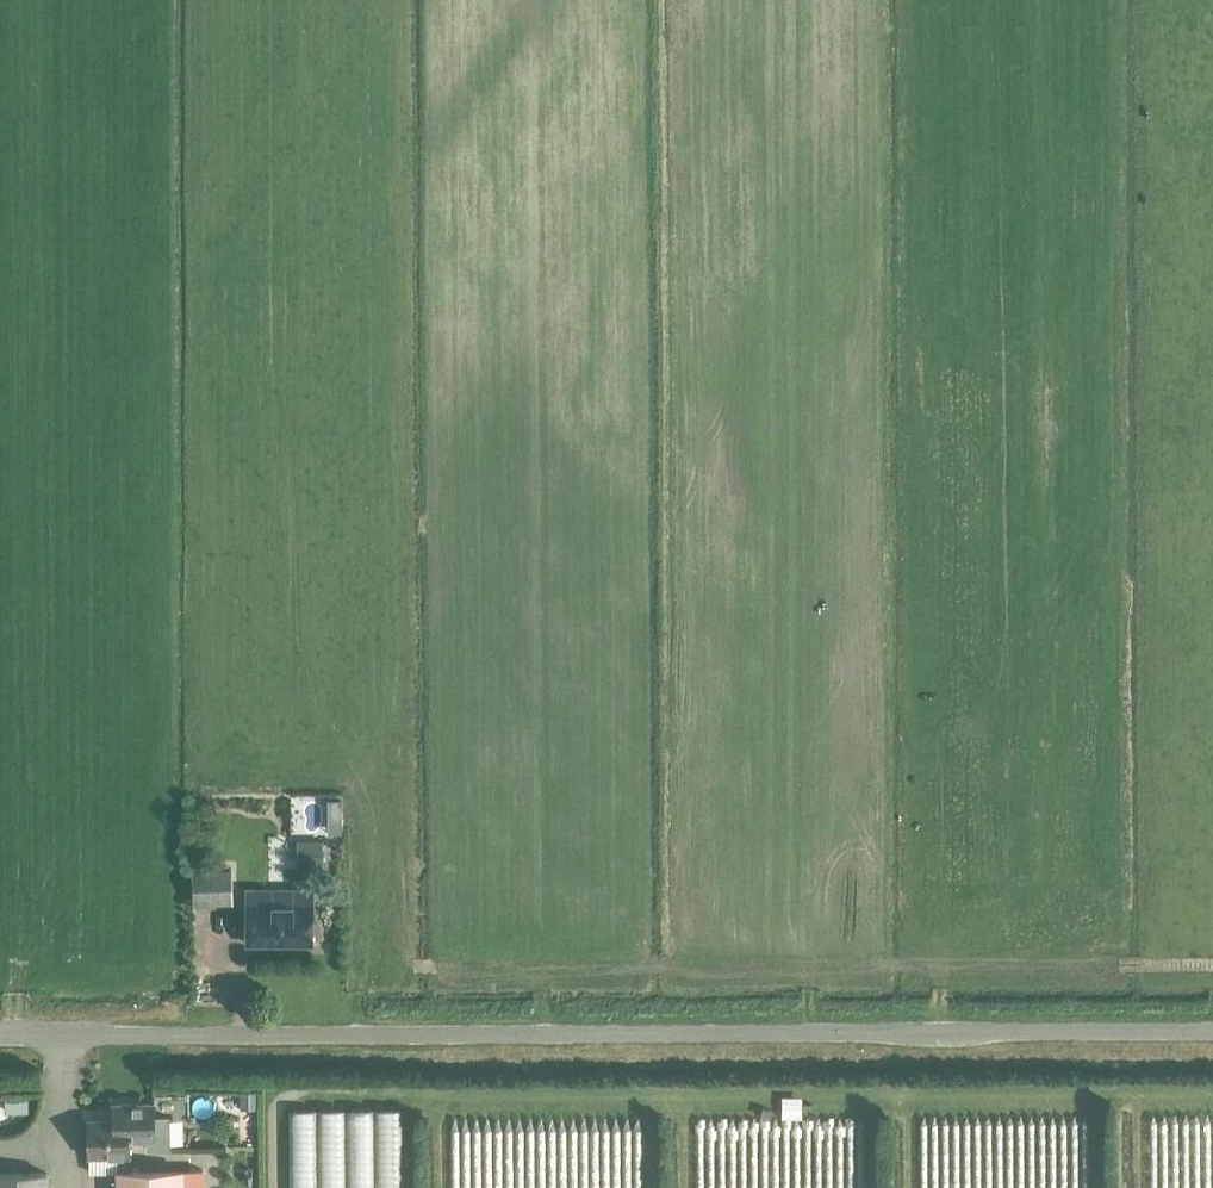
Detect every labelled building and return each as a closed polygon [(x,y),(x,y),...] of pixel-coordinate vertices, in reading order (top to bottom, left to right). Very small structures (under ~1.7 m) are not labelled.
[(300,839),(300,867),(318,867),(318,839),(300,839)] [(194,904),(232,903),(232,870),(194,870),(194,904)] [(248,903),(248,943),(313,943),(313,903),(248,903)] [(161,1114),(188,1113),(188,1100),(160,1100),(161,1114)] [(116,1121),(90,1121),(91,1156),(117,1155),(118,1167),(128,1166),(128,1155),(131,1155),(130,1138),(149,1138),(149,1149),(171,1149),(170,1117),(156,1117),(156,1103),(115,1104),(116,1121)] [(293,1106),(294,1187),(405,1187),(405,1105),(293,1106)] [(185,1170),(118,1171),(119,1187),(185,1187),(185,1170)] [(50,1171),(0,1172),(0,1187),(50,1187),(50,1171)]
